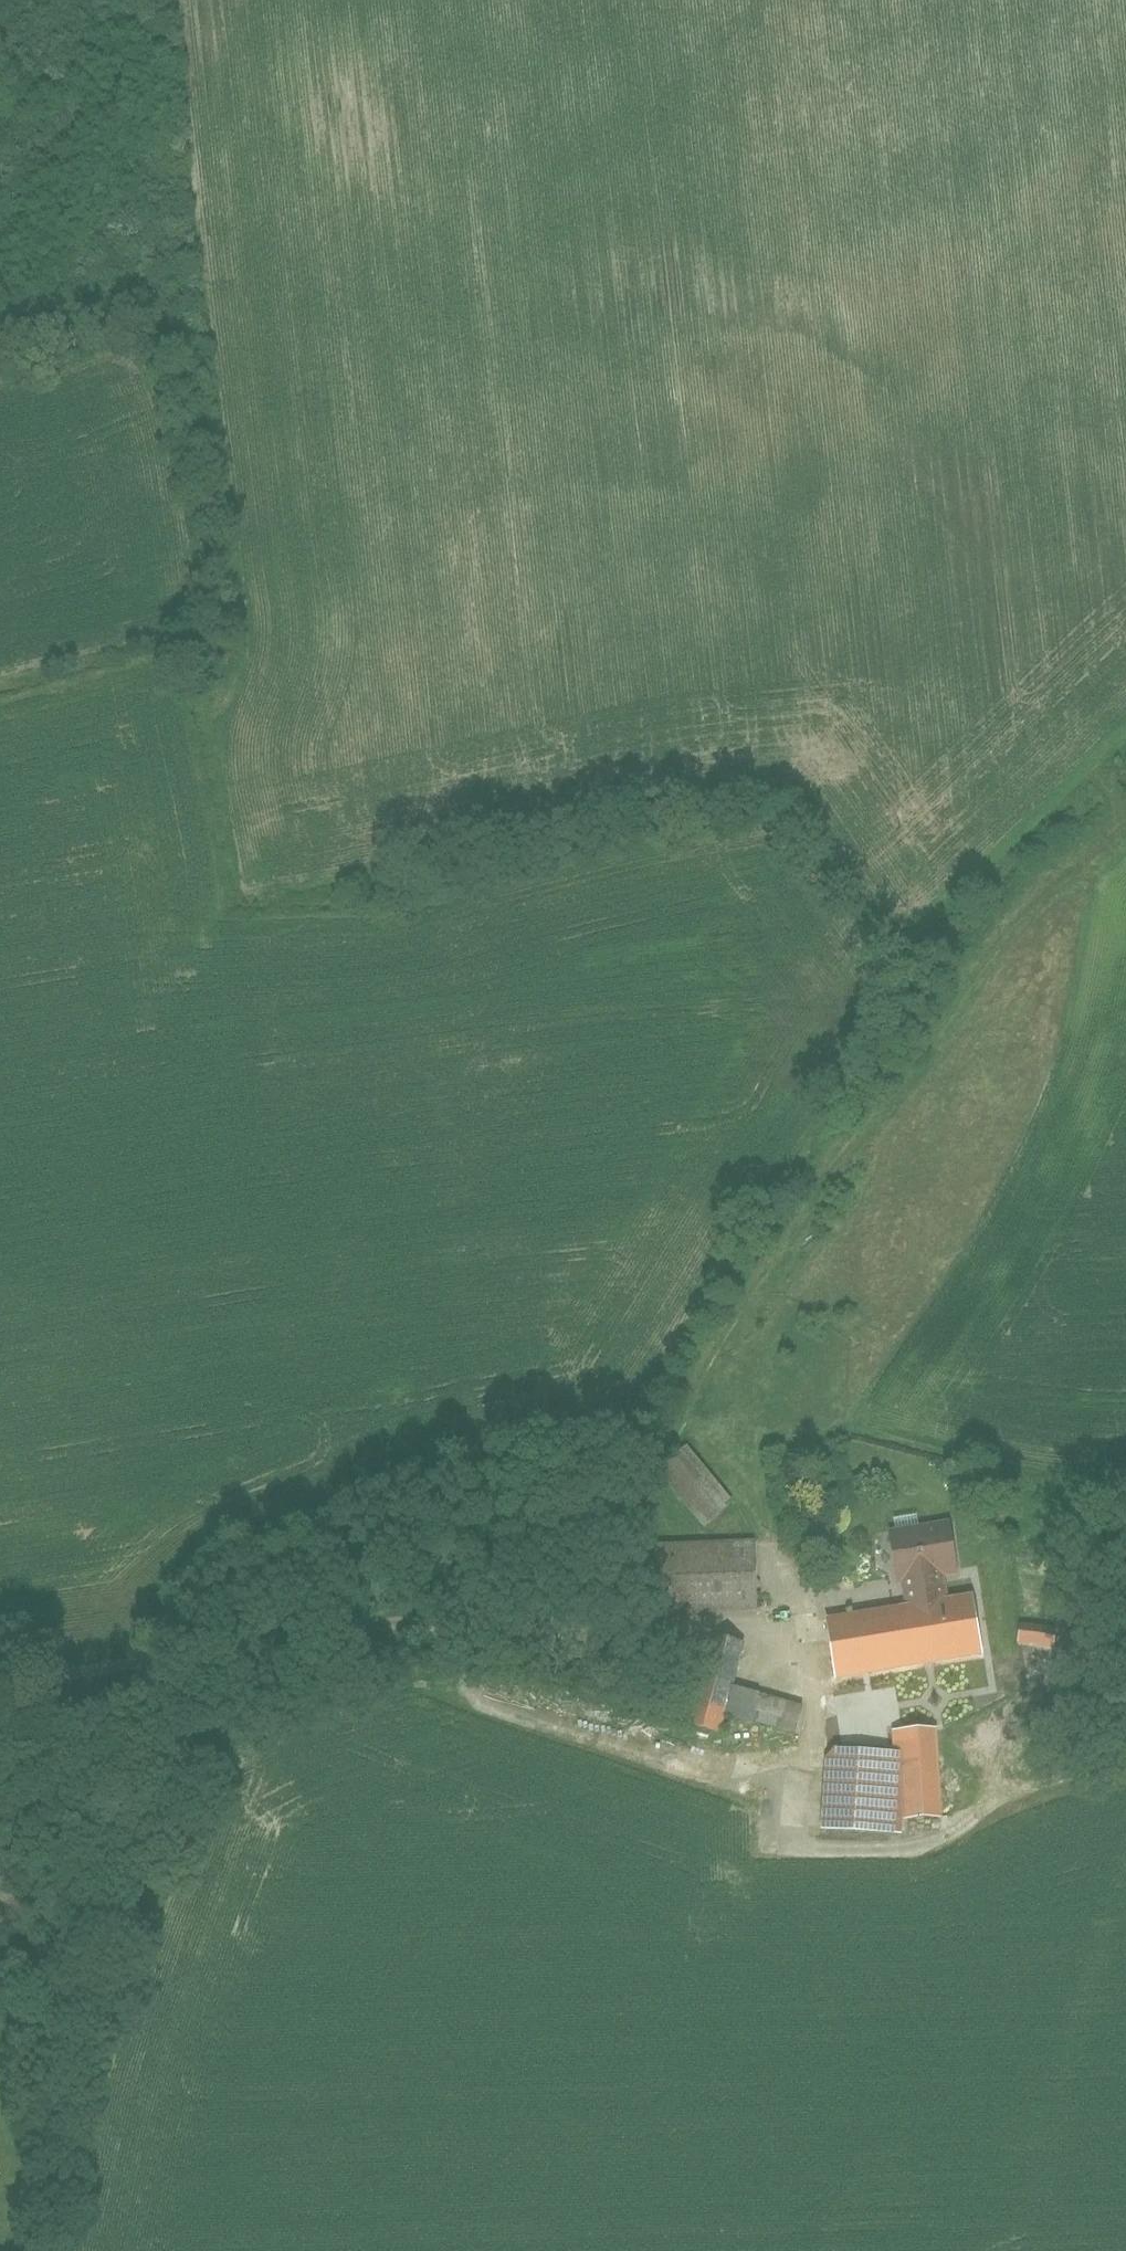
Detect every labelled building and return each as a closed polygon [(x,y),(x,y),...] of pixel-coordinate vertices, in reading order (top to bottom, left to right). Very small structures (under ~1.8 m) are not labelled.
[(700,1440),(675,1462),(716,1509),(741,1487),(700,1440)] [(941,1600),(937,1573),(960,1570),(954,1524),(888,1533),(895,1579),(906,1577),(909,1605),(825,1616),(833,1681),(988,1660),(979,1595),(941,1600)] [(662,1539),(663,1602),(760,1600),(758,1537),(662,1539)] [(1021,1637),(1017,1680),(1064,1685),(1068,1642),(1021,1637)] [(705,1660),(690,1731),(722,1737),(736,1666),(705,1660)] [(907,1823),(942,1822),(935,1678),(900,1679),(907,1823)] [(822,1752),(821,1832),(898,1833),(899,1753),(822,1752)]
